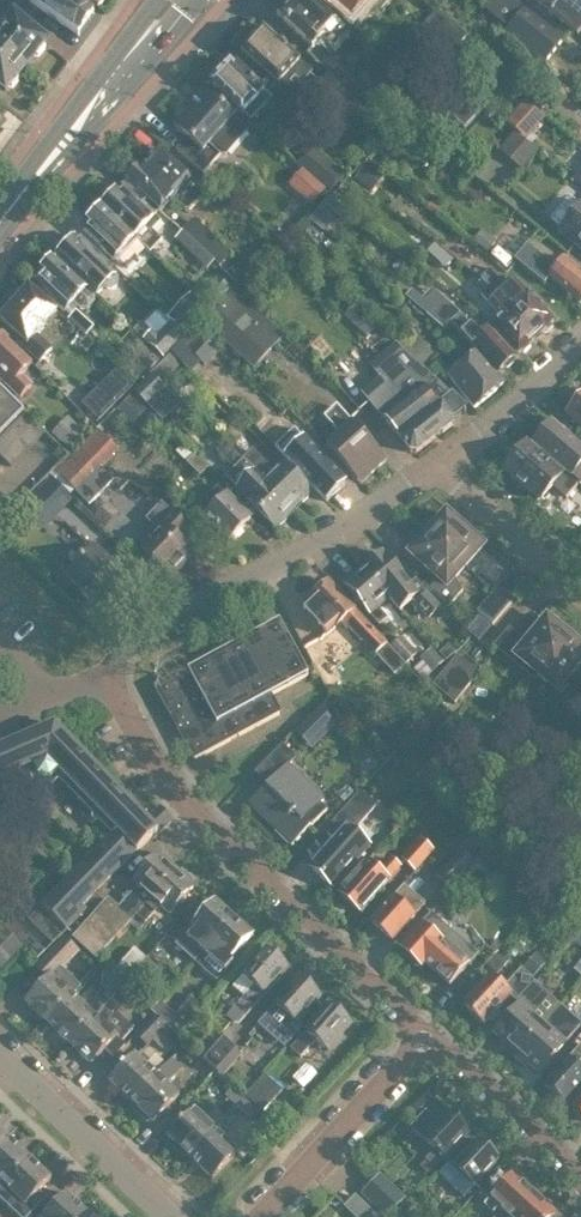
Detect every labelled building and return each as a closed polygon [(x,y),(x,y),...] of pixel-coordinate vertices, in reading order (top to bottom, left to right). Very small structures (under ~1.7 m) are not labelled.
[(78,0),(32,0),(77,31),(92,10),(78,0)] [(276,12),(312,44),(321,35),(334,48),(350,30),(337,18),(318,0),(291,0),(287,4),(285,2),(277,11),(276,12)] [(351,14),(363,0),(335,0),(351,14)] [(503,23),(524,0),(477,0),(503,23)] [(578,34),(580,30),(580,0),(535,0),(578,34)] [(524,3),(504,29),(542,60),(552,49),(563,35),(524,3)] [(437,8),(424,23),(421,27),(449,52),(466,33),(437,8)] [(9,9),(0,19),(0,42),(24,62),(44,38),(9,9)] [(244,47),(242,50),(257,63),(249,71),(275,93),(273,95),(280,100),(309,68),(298,59),(263,27),(250,41),(252,43),(246,49),(244,47)] [(24,62),(0,42),(0,82),(4,86),(24,62)] [(213,77),(211,79),(243,111),(244,109),(252,117),(273,95),(275,93),(249,71),(238,61),(234,65),(230,61),(223,68),(218,67),(213,73),(213,77)] [(318,82),(339,102),(349,92),(328,71),(318,82)] [(564,101),(572,91),(549,71),(528,96),(541,107),(553,92),(564,101)] [(464,120),(480,100),(482,98),(448,72),(411,117),(429,132),(449,108),(464,120)] [(206,89),(176,124),(189,135),(178,148),(203,170),(219,151),(220,150),(224,150),(247,125),(235,114),(206,89)] [(535,122),(544,111),(526,95),(507,118),(518,127),(528,116),(535,122)] [(274,106),(288,119),(294,112),(280,100),(274,106)] [(499,145),(522,165),(535,148),(512,129),(499,145)] [(397,144),(390,138),(379,150),(386,156),(397,144)] [(345,172),(311,143),(297,160),(331,189),(345,172)] [(139,160),(125,175),(159,208),(170,197),(176,202),(181,206),(187,207),(202,191),(203,186),(188,171),(186,173),(157,146),(142,162),(139,160)] [(353,177),(371,191),(386,171),(368,157),(353,177)] [(580,177),(580,171),(576,167),(571,174),(578,180),(580,177)] [(325,190),(307,174),(294,189),(312,204),(325,190)] [(122,184),(102,205),(133,235),(145,245),(149,249),(159,238),(144,223),(154,214),(122,184)] [(332,222),(347,205),(331,193),(317,209),(332,222)] [(580,244),(580,201),(560,226),(580,244)] [(102,205),(82,226),(113,256),(115,254),(126,265),(145,245),(133,235),(102,205)] [(193,220),(183,230),(220,265),(229,255),(193,220)] [(482,229),(473,240),(488,253),(497,241),(482,229)] [(96,289),(100,285),(101,286),(103,287),(106,288),(110,288),(116,283),(117,280),(117,274),(115,269),(105,258),(77,232),(57,252),(90,283),(96,289)] [(434,240),(427,248),(445,264),(452,256),(434,240)] [(515,256),(544,280),(550,273),(580,299),(580,269),(564,255),(556,265),(528,241),(515,256)] [(57,252),(36,275),(53,291),(50,294),(66,308),(69,304),(74,300),(80,305),(87,305),(94,297),(94,289),(89,284),(90,283),(57,252)] [(517,280),(516,278),(509,284),(492,266),(483,274),(491,283),(537,334),(555,318),(529,290),(528,291),(517,280)] [(315,286),(323,278),(313,268),(305,276),(315,286)] [(200,291),(214,304),(231,287),(217,273),(200,291)] [(17,333),(15,336),(39,359),(52,346),(36,331),(56,308),(29,283),(0,314),(0,317),(17,333)] [(537,334),(491,283),(482,291),(502,314),(494,322),(519,350),(537,334)] [(412,288),(405,294),(414,302),(421,295),(412,288)] [(204,329),(248,369),(279,336),(235,296),(204,329)] [(444,326),(452,319),(479,349),(498,369),(515,353),(490,325),(481,333),(460,311),(443,296),(427,312),(444,326)] [(200,299),(178,322),(187,330),(209,308),(200,299)] [(75,306),(68,314),(84,330),(91,323),(75,306)] [(378,328),(355,306),(345,316),(368,338),(378,328)] [(150,326),(142,334),(163,354),(185,331),(169,317),(155,331),(150,326)] [(217,347),(199,330),(187,343),(205,359),(217,347)] [(17,373),(29,360),(0,332),(0,377),(17,393),(27,383),(17,373)] [(423,364),(435,350),(417,333),(404,346),(423,364)] [(143,376),(163,356),(146,339),(133,352),(143,362),(136,369),(143,376)] [(363,389),(369,396),(389,414),(394,421),(401,431),(417,450),(452,423),(453,416),(465,407),(396,342),(372,363),(370,366),(378,375),(363,389)] [(475,404),(505,380),(479,349),(450,373),(475,404)] [(114,369),(94,389),(96,391),(110,405),(111,406),(131,386),(114,369)] [(24,408),(0,384),(0,431),(24,408)] [(157,384),(141,398),(153,410),(169,395),(157,384)] [(131,392),(118,406),(132,419),(145,405),(131,392)] [(208,417),(220,406),(208,394),(196,405),(208,417)] [(567,413),(580,425),(580,397),(567,413)] [(86,398),(79,405),(95,422),(103,415),(90,401),(86,398)] [(326,412),(341,429),(326,441),(358,480),(385,459),(339,401),(326,412)] [(52,429),(70,447),(84,433),(66,415),(52,429)] [(532,440),(558,464),(579,483),(580,480),(580,446),(577,442),(551,419),(532,440)] [(97,425),(54,467),(75,487),(88,501),(113,476),(99,463),(117,445),(97,425)] [(297,448),(287,457),(325,495),(344,477),(316,447),(301,432),(291,441),(297,448)] [(226,438),(216,447),(234,466),(225,474),(273,524),(275,522),(278,522),(285,516),(284,513),(291,506),(244,457),(241,454),(231,443),(227,440),(226,438)] [(507,466),(502,471),(550,513),(554,508),(540,496),(551,483),(565,496),(574,485),(552,465),(526,444),(507,466)] [(254,447),(244,457),(291,506),(298,499),(301,499),(307,494),(307,491),(309,489),(282,462),(274,469),(254,447)] [(200,476),(208,467),(196,455),(187,464),(200,476)] [(68,491),(48,471),(20,501),(40,521),(68,491)] [(197,506),(230,537),(250,515),(217,484),(197,506)] [(108,499),(94,514),(105,524),(119,509),(108,499)] [(138,544),(170,576),(194,552),(182,540),(190,532),(161,503),(146,519),(155,527),(138,544)] [(432,512),(422,524),(463,563),(482,542),(445,508),(437,517),(432,512)] [(463,563),(422,524),(411,536),(416,540),(408,549),(431,569),(421,580),(444,605),(461,586),(460,585),(453,573),(463,563)] [(79,588),(92,600),(93,599),(107,613),(136,583),(95,543),(66,573),(80,586),(79,588)] [(363,569),(387,597),(400,613),(418,597),(381,554),(377,557),(375,555),(364,563),(367,566),(363,569)] [(377,606),(387,597),(363,569),(360,572),(357,569),(346,579),(349,581),(344,585),(377,624),(386,617),(377,606)] [(332,586),(328,582),(320,588),(318,585),(305,596),(309,600),(301,606),(325,634),(331,629),(340,622),(370,652),(372,651),(380,643),(332,586)] [(474,607),(490,621),(512,595),(496,582),(474,607)] [(441,604),(427,590),(415,601),(429,615),(441,604)] [(531,673),(534,670),(533,669),(571,627),(558,616),(554,622),(545,614),(524,640),(507,626),(494,642),(531,673)] [(271,692),(307,672),(280,620),(189,668),(187,665),(153,683),(192,757),(280,710),(271,692)] [(571,627),(533,669),(534,670),(545,679),(541,692),(540,693),(561,711),(580,687),(580,684),(567,673),(580,657),(580,644),(578,642),(580,639),(580,635),(571,627)] [(416,650),(401,633),(388,644),(404,661),(416,650)] [(372,651),(391,671),(401,661),(383,641),(380,643),(372,651)] [(454,648),(448,641),(439,649),(445,656),(454,648)] [(442,657),(429,644),(419,653),(431,667),(442,657)] [(437,685),(452,699),(477,669),(461,656),(437,685)] [(333,718),(319,704),(296,728),(305,737),(314,729),(318,733),(333,718)] [(438,705),(427,718),(446,733),(457,720),(438,705)] [(42,900),(66,924),(85,904),(82,901),(157,826),(160,829),(171,817),(158,805),(146,817),(55,720),(0,744),(0,778),(34,764),(38,773),(51,775),(59,766),(115,826),(42,900)] [(395,722),(374,730),(380,747),(401,739),(395,722)] [(248,800),(291,843),(327,806),(320,800),(324,796),(289,761),(295,754),(282,741),(254,769),(266,782),(248,800)] [(363,786),(376,798),(396,777),(382,765),(363,786)] [(306,864),(328,884),(365,842),(349,828),(371,803),(355,788),(320,827),(330,837),(306,864)] [(397,856),(411,868),(430,848),(416,834),(397,856)] [(447,887),(471,860),(458,848),(434,875),(447,887)] [(95,955),(132,914),(174,866),(156,850),(131,878),(134,881),(114,905),(103,894),(70,931),(95,955)] [(335,890),(356,910),(379,885),(397,864),(385,854),(374,867),(364,858),(335,890)] [(192,882),(174,866),(132,914),(141,921),(158,902),(167,910),(192,882)] [(368,918),(390,938),(421,903),(398,883),(368,918)] [(4,893),(0,898),(0,914),(1,914),(13,901),(4,893)] [(233,913),(214,896),(190,923),(191,924),(175,941),(193,958),(233,913)] [(60,933),(36,909),(27,917),(52,942),(60,933)] [(419,919),(397,944),(418,964),(422,960),(447,982),(465,962),(474,952),(427,910),(419,919)] [(252,930),(233,913),(193,958),(216,978),(232,959),(229,956),(252,930)] [(45,948),(13,916),(4,924),(36,956),(45,948)] [(17,944),(1,928),(0,928),(0,961),(17,944)] [(24,996),(46,1018),(72,991),(60,979),(65,973),(56,964),(76,943),(65,932),(35,963),(46,973),(24,996)] [(111,970),(121,980),(143,955),(131,945),(110,969),(111,970)] [(286,965),(265,946),(241,974),(232,985),(242,994),(226,1012),(235,1020),(241,1013),(242,1014),(286,965)] [(495,972),(507,959),(497,950),(485,963),(495,972)] [(536,950),(522,966),(532,974),(546,959),(536,950)] [(143,955),(121,980),(136,992),(157,967),(143,955)] [(507,993),(518,1003),(535,983),(518,968),(501,987),(487,975),(461,1003),(481,1021),(507,993)] [(115,991),(124,982),(121,980),(111,970),(103,979),(115,991)] [(319,995),(297,975),(272,1002),(273,1003),(256,1022),(274,1038),(279,1031),(288,1039),(300,1025),(295,1021),(319,995)] [(136,994),(124,982),(115,991),(128,1003),(136,994)] [(498,1044),(510,1055),(557,1004),(544,992),(545,992),(535,983),(518,1003),(492,1032),(501,1040),(498,1044)] [(46,1018),(68,1039),(94,1012),(72,991),(46,1018)] [(165,1022),(177,1033),(201,1005),(189,994),(163,1020),(165,1022)] [(349,1022),(328,1003),(295,1040),(290,1047),(300,1055),(305,1049),(314,1038),(325,1049),(349,1022)] [(557,1004),(510,1055),(522,1066),(527,1061),(536,1070),(562,1041),(561,1041),(578,1022),(557,1004)] [(94,1012),(68,1039),(90,1060),(116,1034),(104,1022),(111,1014),(101,1005),(94,1012)] [(165,1022),(163,1020),(154,1012),(135,1031),(147,1042),(158,1030),(165,1022)] [(165,1022),(158,1030),(177,1049),(185,1041),(177,1033),(165,1022)] [(196,1052),(208,1063),(227,1042),(214,1032),(196,1052)] [(197,1053),(185,1041),(177,1049),(190,1060),(197,1053)] [(580,1064),(580,1043),(579,1041),(541,1083),(562,1102),(580,1081),(580,1070),(578,1067),(580,1064)] [(227,1042),(208,1063),(221,1076),(240,1054),(227,1042)] [(108,1077),(130,1098),(156,1071),(134,1050),(108,1077)] [(156,1071),(130,1098),(139,1108),(138,1112),(144,1118),(149,1117),(151,1120),(178,1092),(166,1081),(181,1067),(170,1056),(156,1071)] [(182,1081),(193,1091),(212,1071),(201,1061),(182,1081)] [(239,1093),(243,1097),(259,1112),(280,1089),(260,1070),(239,1093)] [(237,1104),(243,1097),(231,1086),(225,1093),(237,1104)] [(580,1113),(580,1090),(569,1103),(580,1113)] [(257,1110),(243,1097),(237,1104),(250,1117),(257,1110)] [(189,1154),(214,1128),(225,1116),(215,1107),(205,1119),(192,1107),(166,1133),(169,1136),(168,1140),(174,1146),(178,1144),(189,1154)] [(433,1165),(466,1129),(445,1109),(435,1120),(422,1108),(408,1123),(421,1135),(435,1147),(425,1157),(433,1165)] [(214,1128),(189,1154),(211,1175),(236,1149),(214,1128)] [(3,1181),(29,1154),(6,1133),(0,1139),(0,1178),(3,1181)] [(435,1171),(450,1185),(461,1195),(496,1156),(476,1138),(451,1165),(445,1159),(435,1171)] [(23,1216),(26,1216),(49,1193),(41,1185),(51,1175),(29,1154),(3,1181),(0,1184),(0,1195),(23,1216)] [(433,1165),(425,1157),(420,1164),(428,1171),(433,1165)] [(532,1190),(511,1170),(487,1196),(499,1207),(490,1216),(507,1216),(532,1190)] [(359,1191),(385,1216),(402,1197),(377,1172),(359,1191)] [(88,1211),(66,1190),(56,1200),(49,1193),(26,1216),(82,1216),(88,1211)] [(507,1216),(547,1216),(553,1210),(532,1190),(507,1216)] [(356,1216),(373,1216),(377,1213),(353,1191),(342,1203),(356,1216)]
